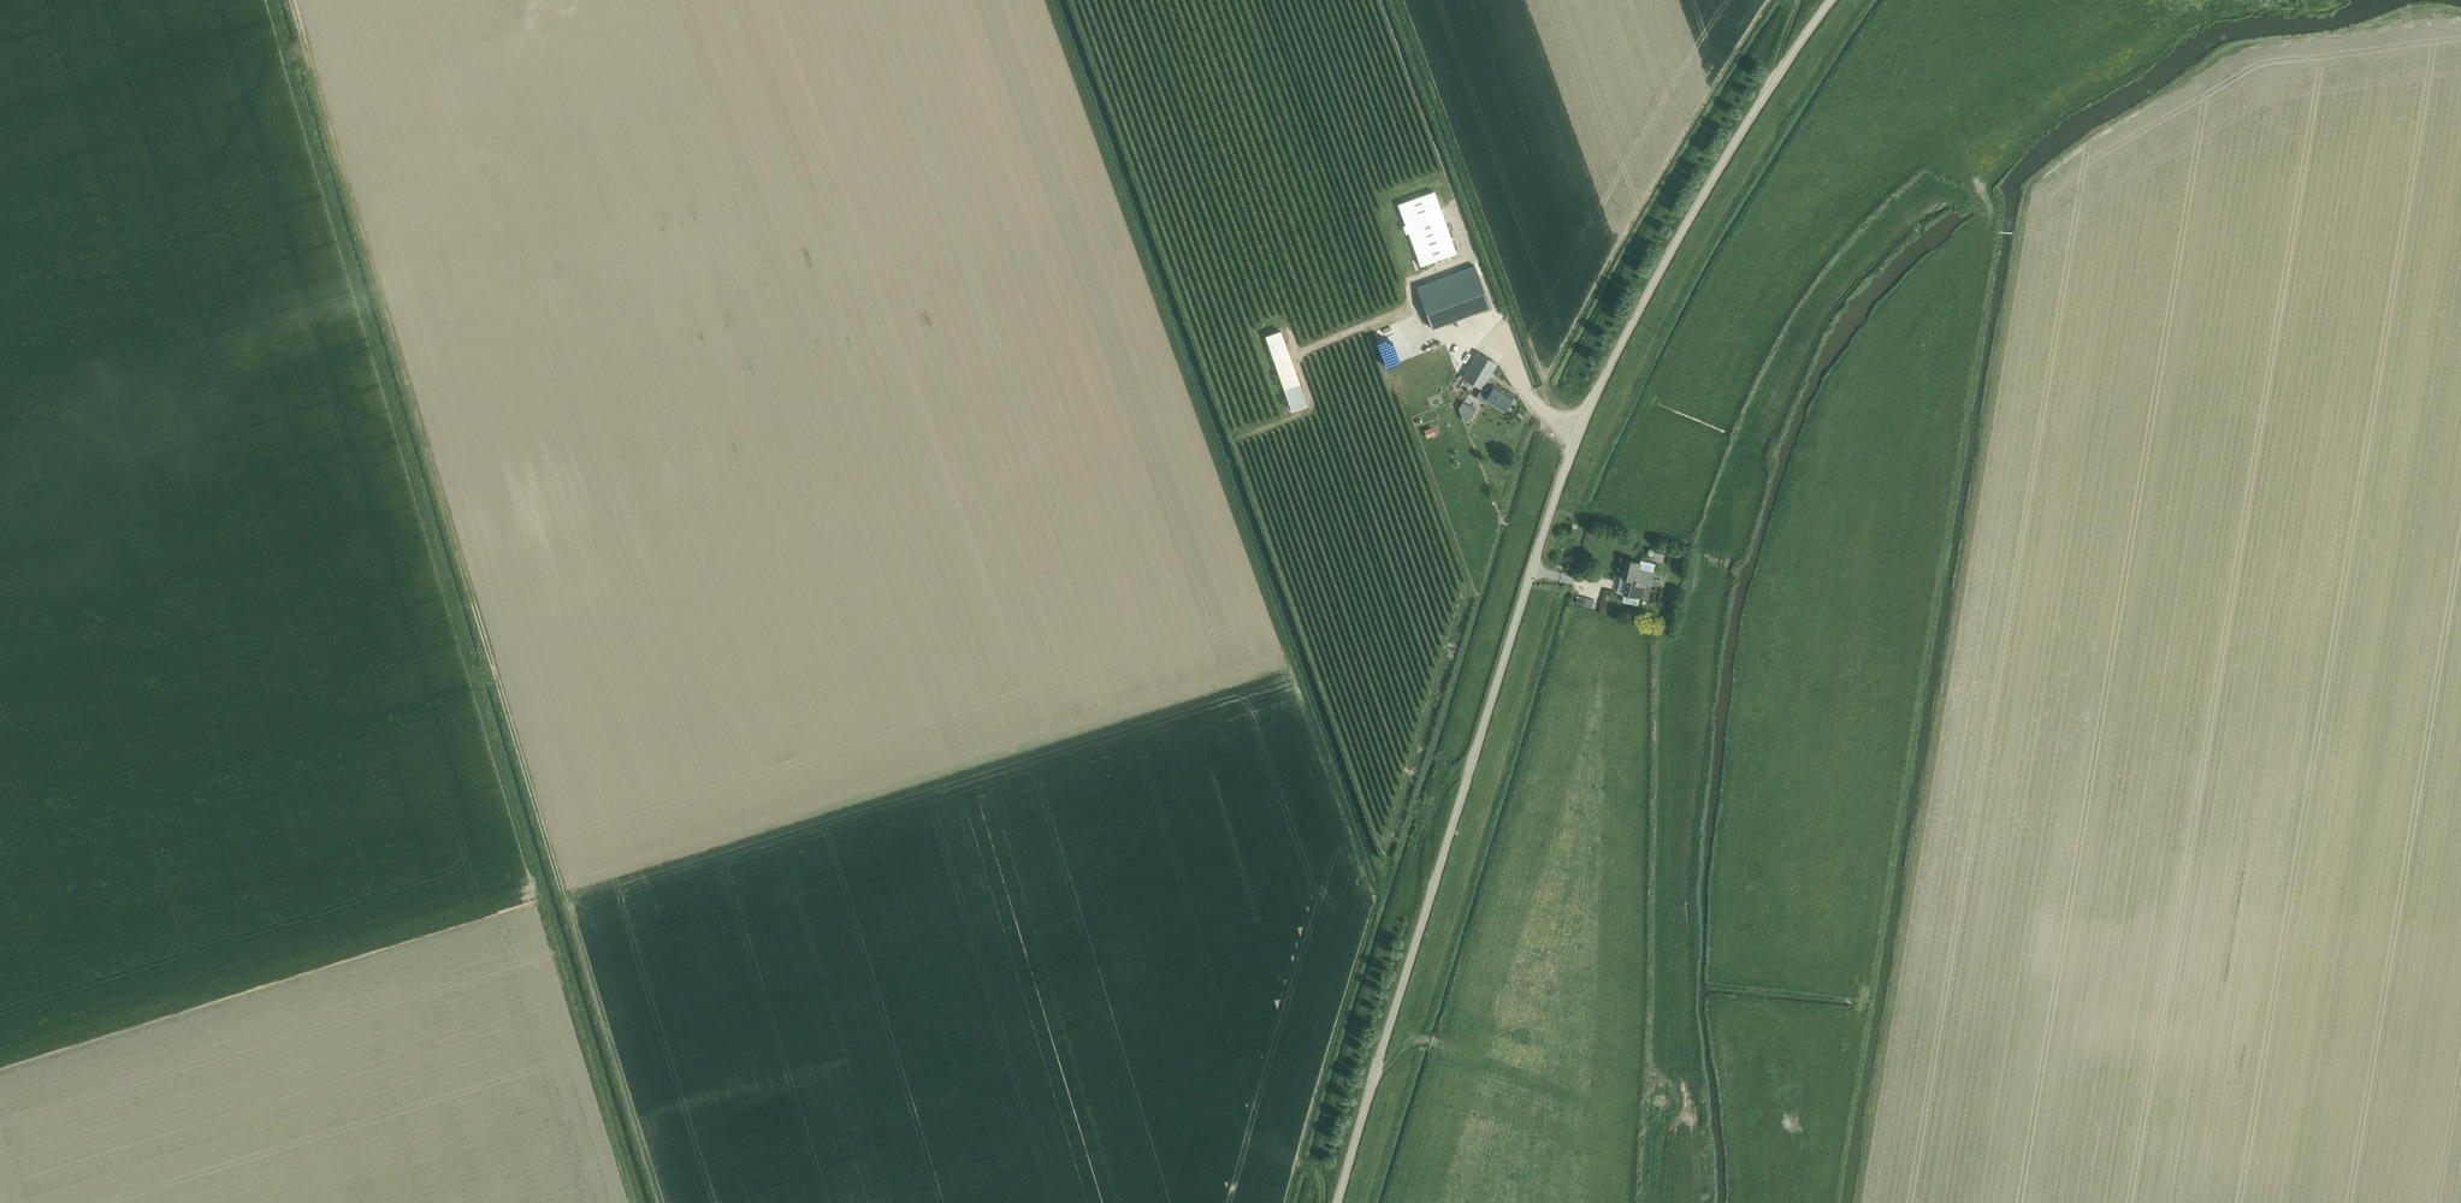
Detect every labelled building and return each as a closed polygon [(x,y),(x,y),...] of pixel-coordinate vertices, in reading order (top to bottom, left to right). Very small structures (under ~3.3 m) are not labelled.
[(1434,191),(1398,204),(1405,225),(1402,226),(1405,234),(1408,233),(1420,266),(1457,253),(1434,191)] [(1491,306),(1475,265),(1416,288),(1432,329),(1491,306)] [(1265,336),(1266,338),(1271,352),(1274,361),(1269,363),(1273,375),(1278,372),(1292,412),(1308,405),(1281,330),(1265,336)] [(1486,375),(1494,363),(1475,351),(1461,374),(1483,388),(1479,393),(1504,410),(1508,404),(1511,403),(1513,400),(1512,398),(1513,396),(1494,383),(1496,382),(1486,375)] [(1463,402),(1459,408),(1464,421),(1469,421),(1473,415),(1476,410),(1465,402),(1463,402)] [(1433,427),(1424,430),(1427,437),(1435,434),(1433,427)] [(1654,572),(1646,570),(1645,570),(1640,569),(1641,563),(1627,559),(1622,577),(1625,578),(1622,594),(1648,600),(1654,572)] [(1578,597),(1577,603),(1583,605),(1593,608),(1594,600),(1585,598),(1584,599),(1578,597)]
